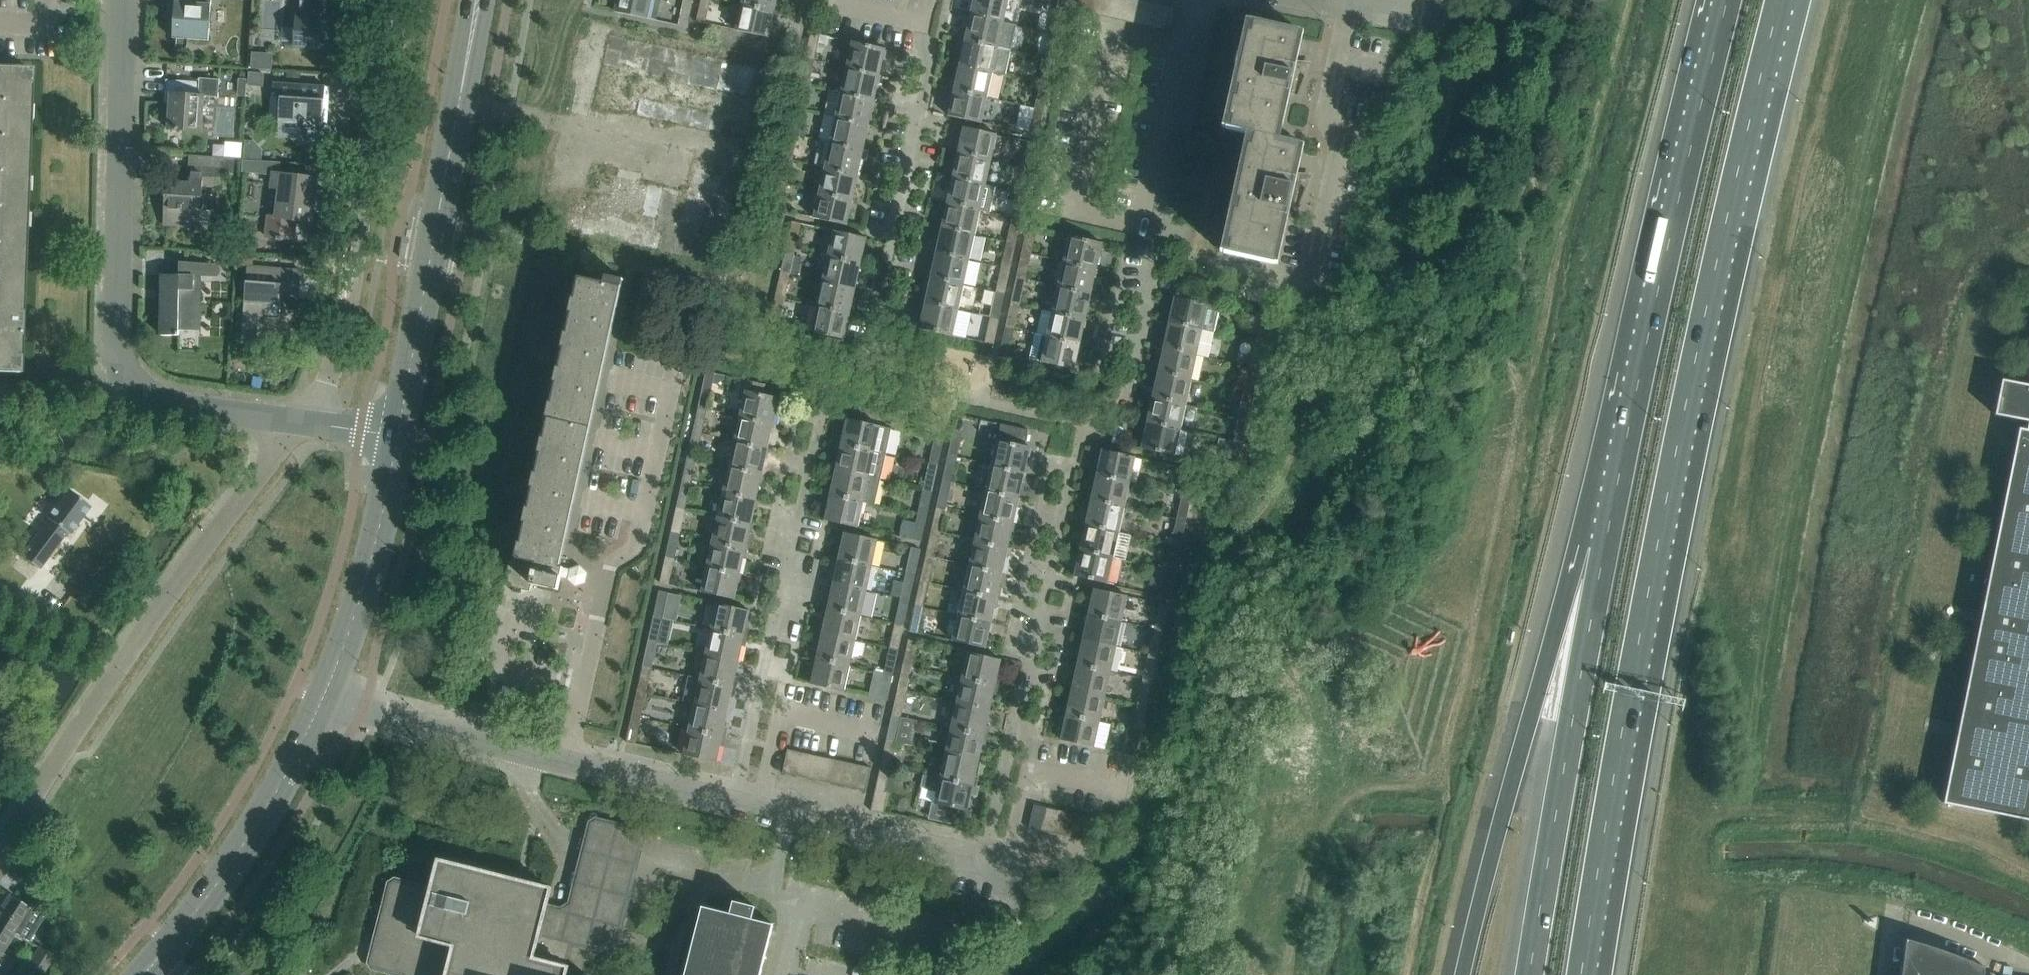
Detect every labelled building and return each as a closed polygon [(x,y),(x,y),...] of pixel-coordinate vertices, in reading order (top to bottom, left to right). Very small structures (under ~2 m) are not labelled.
[(169,3),(175,3),(173,39),(209,42),(212,0),(170,0),(170,1),(169,1),(169,3)] [(291,19),(298,19),(296,46),(331,49),(333,21),(320,20),(321,0),(292,0),(291,19)] [(617,13),(659,22),(664,0),(620,0),(617,13)] [(778,0),(744,0),(743,4),(776,11),(778,0)] [(1008,0),(974,0),(971,15),(1003,22),(1008,0)] [(1090,0),(1078,0),(1076,10),(1088,12),(1090,0)] [(1103,0),(1090,0),(1088,12),(1099,15),(1103,0)] [(1115,0),(1103,0),(1099,15),(1111,18),(1115,0)] [(1128,0),(1115,0),(1111,18),(1123,20),(1128,0)] [(1140,0),(1128,0),(1123,20),(1135,23),(1140,0)] [(1152,2),(1142,0),(1140,0),(1135,23),(1147,26),(1152,2)] [(1519,0),(1505,0),(1507,12),(1521,10),(1519,0)] [(1159,28),(1164,5),(1152,2),(1147,26),(1159,28)] [(702,4),(698,21),(707,23),(711,6),(702,4)] [(771,36),(776,11),(743,4),(738,29),(771,36)] [(681,26),(689,28),(691,20),(693,11),(684,9),(681,26)] [(1055,14),(1051,33),(1060,34),(1064,16),(1055,14)] [(1016,25),(1003,22),(971,15),(967,30),(964,29),(962,39),(1010,50),(1016,25)] [(1251,22),(1227,129),(1251,135),(1276,140),(1287,93),(1299,95),(1306,77),(1302,62),(1294,61),(1299,37),(1300,33),(1299,33),(1251,22)] [(1051,33),(1047,50),(1056,52),(1060,34),(1051,33)] [(1005,75),(1010,50),(962,39),(959,50),(963,51),(960,65),(992,72),(1005,75)] [(807,53),(806,59),(815,61),(819,43),(810,41),(807,53)] [(879,75),(885,50),(853,43),(847,68),(879,75)] [(987,97),(992,72),(960,65),(954,90),(987,97)] [(1044,65),(1040,83),(1049,85),(1053,67),(1044,65)] [(804,66),(800,84),(809,86),(813,68),(804,66)] [(17,372),(17,371),(16,371),(27,70),(28,70),(28,69),(0,67),(0,371),(17,372)] [(874,100),(879,75),(847,68),(842,93),(874,100)] [(217,96),(219,78),(198,82),(166,80),(165,94),(171,95),(169,130),(202,132),(204,96),(217,96)] [(1040,83),(1036,100),(1045,102),(1049,85),(1040,83)] [(322,125),(325,87),(273,84),(272,97),(280,97),(279,124),(304,125),(303,142),(327,143),(328,126),(322,125)] [(987,97),(954,90),(951,89),(949,100),(952,100),(948,116),(981,123),(987,97)] [(799,91),(795,109),(804,111),(808,93),(799,91)] [(218,92),(217,121),(228,121),(227,139),(243,139),(245,93),(218,92)] [(868,125),(874,100),(842,93),(836,118),(868,125)] [(1033,116),(1029,134),(1038,136),(1042,118),(1033,116)] [(863,149),(868,125),(836,118),(831,142),(863,149)] [(964,128),(958,153),(991,160),(997,135),(964,128)] [(1251,135),(1225,253),(1274,264),(1287,205),(1301,207),(1306,189),(1303,174),(1295,173),(1301,146),(1276,140),(1251,135)] [(831,142),(820,140),(815,165),(825,167),(858,174),(861,159),(866,160),(868,151),(869,152),(870,151),(863,149),(831,142)] [(788,141),(784,158),(793,160),(797,143),(788,141)] [(1029,142),(1025,160),(1034,162),(1038,144),(1036,144),(1029,142)] [(986,185),(991,160),(958,153),(953,178),(986,185)] [(782,165),(778,183),(787,185),(791,167),(782,165)] [(852,199),(858,174),(825,167),(820,192),(852,199)] [(1023,167),(1020,185),(1028,187),(1032,169),(1023,167)] [(167,182),(164,225),(201,227),(203,186),(221,187),(222,170),(191,168),(190,184),(167,182)] [(316,192),(310,191),(311,179),(317,180),(317,178),(274,173),(272,188),(280,189),(277,218),(269,217),(266,237),(277,238),(276,240),(283,241),(283,239),(293,240),(296,220),(312,222),(316,192)] [(995,187),(986,185),(953,178),(947,203),(980,210),(990,212),(995,187)] [(776,191),(773,208),(782,210),(785,193),(776,191)] [(846,225),(852,199),(820,192),(814,218),(846,225)] [(1018,192),(1014,210),(1023,212),(1027,194),(1018,192)] [(975,235),(980,210),(947,203),(941,228),(975,235)] [(1012,217),(1008,235),(1017,237),(1020,225),(1021,219),(1012,217)] [(794,221),(790,239),(798,241),(802,223),(794,221)] [(969,260),(975,235),(941,228),(936,253),(969,260)] [(861,263),(867,238),(834,230),(829,255),(861,263)] [(1026,234),(1022,252),(1031,254),(1035,236),(1026,234)] [(1096,268),(1102,243),(1069,235),(1063,261),(1096,268)] [(1007,242),(1003,260),(1012,262),(1015,244),(1007,242)] [(963,285),(969,260),(936,253),(930,278),(963,285)] [(786,254),(782,271),(791,273),(795,256),(786,254)] [(863,273),(865,263),(861,263),(829,255),(823,281),(855,288),(859,272),(863,273)] [(1020,259),(1017,277),(1026,279),(1029,261),(1020,259)] [(1091,293),(1096,268),(1063,261),(1058,286),(1091,294),(1091,293)] [(200,330),(202,277),(218,278),(218,263),(179,262),(179,275),(162,275),(161,335),(180,336),(180,330),(200,330)] [(299,298),(301,272),(301,271),(246,267),(242,323),(241,323),(241,326),(242,326),(241,344),(261,345),(264,304),(280,305),(280,296),(299,298)] [(1001,268),(997,285),(1006,287),(1010,269),(1001,268)] [(782,271),(778,289),(787,291),(791,273),(782,271)] [(619,280),(624,281),(624,280),(606,276),(605,283),(579,277),(578,278),(579,279),(518,558),(511,556),(504,586),(530,591),(532,584),(559,590),(561,579),(568,580),(576,587),(586,584),(589,573),(581,566),(570,569),(564,568),(556,566),(612,315),(619,280)] [(958,311),(963,285),(930,278),(925,303),(958,311)] [(850,313),(855,288),(823,281),(817,305),(850,313)] [(1015,285),(1011,302),(1020,304),(1024,287),(1015,285)] [(1091,293),(1091,294),(1058,286),(1053,309),(1052,311),(1085,319),(1088,303),(1092,304),(1095,294),(1091,293)] [(996,293),(992,310),(1000,312),(1004,294),(996,293)] [(1220,307),(1208,305),(1175,297),(1169,323),(1202,330),(1214,333),(1220,307)] [(1014,329),(1020,304),(1011,302),(1005,327),(1014,329)] [(952,336),(958,311),(925,303),(919,329),(952,336)] [(775,304),(771,322),(779,324),(779,323),(783,306),(775,304)] [(844,338),(850,313),(817,305),(811,331),(844,338)] [(1079,344),(1085,319),(1052,311),(1053,309),(1042,307),(1036,334),(1079,344)] [(1260,317),(1256,334),(1266,336),(1270,319),(1260,317)] [(990,318),(986,335),(995,337),(999,320),(990,318)] [(1208,358),(1214,333),(1202,330),(1169,323),(1164,348),(1197,355),(1208,358)] [(1073,370),(1079,344),(1036,334),(1030,360),(1073,370)] [(1001,346),(1000,353),(1009,355),(1013,337),(1004,335),(1001,346)] [(1255,342),(1251,360),(1260,362),(1264,344),(1255,342)] [(1191,380),(1197,355),(1164,348),(1158,373),(1191,380)] [(1249,367),(1245,385),(1255,387),(1259,369),(1249,367)] [(1185,405),(1191,380),(1158,373),(1152,398),(1185,405)] [(2027,430),(2019,428),(1944,803),(2028,820),(2028,385),(2002,379),(1995,415),(2028,422),(2027,430)] [(778,398),(760,394),(762,386),(764,386),(764,385),(742,380),(741,381),(743,381),(741,390),(745,391),(740,416),(772,424),(778,398)] [(702,390),(698,407),(707,409),(711,392),(702,390)] [(1244,392),(1240,410),(1249,412),(1253,394),(1244,392)] [(1180,430),(1185,405),(1152,398),(1147,423),(1180,430)] [(702,434),(707,409),(698,407),(693,432),(702,434)] [(767,449),(772,424),(740,416),(734,441),(767,449)] [(1238,417),(1234,435),(1244,437),(1247,419),(1238,417)] [(885,454),(890,429),(847,419),(841,445),(885,454)] [(997,439),(992,464),(1025,472),(1030,446),(1025,445),(1028,429),(1001,423),(997,439)] [(1174,456),(1180,430),(1147,423),(1141,448),(1174,456)] [(951,443),(948,455),(957,457),(961,439),(952,437),(951,443)] [(934,439),(930,456),(939,458),(942,441),(934,439)] [(691,440),(687,457),(696,459),(700,442),(691,440)] [(761,474),(767,449),(734,441),(728,466),(761,474)] [(1233,442),(1229,460),(1238,462),(1242,444),(1233,442)] [(880,478),(885,454),(841,445),(835,470),(868,477),(869,475),(880,478)] [(1130,482),(1136,456),(1103,449),(1097,475),(1130,482)] [(947,462),(943,480),(952,482),(956,464),(947,462)] [(1019,497),(1025,472),(992,464),(986,489),(1019,497)] [(686,465),(682,482),(691,484),(695,467),(686,465)] [(756,499),(761,474),(728,466),(723,491),(756,499)] [(1188,468),(1184,486),(1193,488),(1197,470),(1188,468)] [(875,503),(879,480),(880,478),(869,475),(868,477),(835,470),(830,495),(863,502),(863,500),(875,503)] [(926,472),(922,489),(931,491),(935,474),(926,472)] [(1125,507),(1130,482),(1097,475),(1092,500),(1125,507)] [(941,487),(937,505),(946,507),(950,489),(941,487)] [(22,555),(40,568),(68,531),(71,533),(91,506),(68,489),(47,516),(50,518),(22,555)] [(922,489),(918,507),(927,509),(931,491),(922,489)] [(1014,522),(1019,497),(986,489),(981,514),(1014,522)] [(680,490),(676,507),(685,509),(689,492),(680,490)] [(750,524),(756,499),(723,491),(717,516),(750,524)] [(1183,494),(1179,511),(1188,513),(1192,496),(1183,494)] [(857,528),(863,502),(830,495),(824,520),(857,528)] [(1119,532),(1125,507),(1092,500),(1086,525),(1119,532)] [(936,512),(932,530),(941,532),(945,514),(936,512)] [(1008,547),(1014,522),(981,514),(975,539),(1008,547)] [(674,515),(671,532),(680,534),(684,517),(674,515)] [(745,549),(750,524),(717,516),(712,541),(745,549)] [(1177,519),(1173,536),(1182,538),(1186,521),(1177,519)] [(915,522),(911,540),(920,542),(924,524),(915,522)] [(1113,557),(1119,532),(1086,525),(1081,550),(1113,557)] [(844,533),(838,558),(871,566),(877,540),(844,533)] [(930,537),(926,555),(935,557),(939,539),(930,537)] [(1003,572),(1008,547),(975,539),(970,564),(1003,572)] [(669,540),(665,557),(674,559),(678,542),(669,540)] [(739,574),(745,549),(712,541),(706,566),(739,574)] [(1172,544),(1168,561),(1177,563),(1181,546),(1172,544)] [(910,548),(906,565),(916,567),(920,550),(910,548)] [(1108,583),(1113,557),(1081,550),(1075,575),(1108,583)] [(866,591),(871,566),(838,558),(833,583),(866,591)] [(925,562),(921,580),(930,582),(934,564),(925,562)] [(997,597),(1003,572),(970,564),(964,590),(997,597)] [(663,565),(659,583),(669,585),(672,567),(663,565)] [(734,599),(739,574),(706,566),(701,592),(734,599)] [(1166,569),(1162,586),(1171,588),(1175,571),(1166,569)] [(908,600),(914,575),(905,573),(899,598),(908,600)] [(860,616),(866,591),(833,583),(827,609),(860,616)] [(919,587),(915,605),(924,607),(928,589),(919,587)] [(1122,621),(1127,596),(1127,595),(1094,588),(1089,614),(1122,621)] [(992,622),(997,597),(964,590),(959,615),(992,622)] [(658,591),(654,608),(663,610),(667,593),(658,591)] [(899,598),(895,616),(905,618),(908,600),(899,598)] [(1160,603),(1156,620),(1165,622),(1169,604),(1160,602),(1160,603)] [(742,636),(748,610),(716,603),(710,629),(742,636)] [(854,641),(860,616),(827,609),(822,634),(854,641)] [(913,613),(910,631),(919,633),(923,615),(913,613)] [(1116,646),(1122,621),(1089,614),(1083,639),(1116,646)] [(986,647),(992,622),(959,615),(953,640),(986,647)] [(651,624),(647,641),(656,643),(660,626),(651,624)] [(737,661),(742,636),(710,629),(704,654),(737,661)] [(892,631),(888,648),(897,650),(901,633),(892,631)] [(849,666),(854,641),(822,634),(816,659),(849,666)] [(1153,635),(1149,653),(1158,655),(1162,637),(1153,635)] [(909,639),(905,657),(914,659),(918,641),(909,639)] [(1111,671),(1116,646),(1083,639),(1078,664),(1111,671)] [(650,668),(656,643),(647,641),(641,666),(650,668)] [(888,648),(884,666),(893,668),(897,650),(888,648)] [(995,685),(1001,659),(968,652),(963,677),(995,685)] [(1149,653),(1145,671),(1154,673),(1158,655),(1149,653)] [(731,686),(737,661),(704,654),(699,678),(699,679),(731,686)] [(843,691),(849,666),(816,659),(810,684),(843,691)] [(1106,696),(1111,671),(1078,664),(1073,689),(1106,696)] [(902,672),(898,689),(907,691),(911,674),(902,672)] [(640,674),(636,691),(645,693),(649,676),(640,674)] [(726,711),(731,686),(699,679),(699,678),(687,675),(682,701),(693,703),(693,704),(726,711)] [(990,710),(995,685),(963,677),(957,702),(990,710)] [(881,681),(877,699),(886,701),(886,700),(890,683),(881,681)] [(1142,685),(1138,703),(1147,705),(1151,687),(1142,685)] [(895,702),(894,707),(903,709),(907,691),(898,689),(895,702)] [(1100,721),(1106,696),(1073,689),(1067,714),(1100,721)] [(636,691),(632,709),(641,711),(645,693),(636,691)] [(984,734),(990,710),(957,702),(952,727),(984,735),(984,734)] [(1138,703),(1134,721),(1143,723),(1147,705),(1138,703)] [(720,736),(726,711),(693,704),(688,729),(720,736)] [(1067,714),(1062,739),(1095,747),(1106,749),(1112,723),(1100,721),(1067,714)] [(891,722),(887,739),(896,741),(900,724),(891,722)] [(629,725),(625,742),(633,744),(634,743),(637,727),(629,725)] [(952,727),(946,753),(979,760),(982,744),(986,745),(988,735),(984,734),(984,735),(952,727)] [(715,762),(720,736),(688,729),(682,755),(715,762)] [(887,739),(883,757),(892,759),(896,741),(887,739)] [(793,776),(798,752),(786,749),(781,773),(793,776)] [(805,778),(810,754),(798,752),(793,776),(805,778)] [(973,785),(979,760),(946,753),(940,778),(973,785)] [(816,781),(822,757),(810,754),(805,778),(816,781)] [(938,771),(938,756),(927,756),(927,771),(938,771)] [(828,784),(834,760),(822,757),(816,781),(828,784)] [(840,786),(845,762),(834,760),(828,784),(840,786)] [(852,789),(857,765),(845,762),(840,786),(852,789)] [(869,767),(857,765),(852,789),(864,791),(869,767)] [(880,772),(872,809),(884,812),(888,793),(885,792),(889,774),(880,772)] [(977,786),(973,785),(940,778),(925,774),(922,786),(938,789),(935,803),(967,811),(971,795),(973,795),(975,794),(977,786)] [(1041,831),(1046,808),(1035,805),(1029,828),(1041,831)] [(1053,834),(1058,811),(1046,808),(1041,831),(1053,834)] [(1065,837),(1070,813),(1058,811),(1053,834),(1065,837)] [(1077,839),(1082,816),(1070,813),(1065,837),(1077,839)] [(1094,819),(1082,816),(1077,839),(1089,842),(1094,819)] [(573,941),(576,939),(588,942),(587,944),(611,950),(623,903),(620,903),(628,871),(588,861),(575,910),(546,903),(550,888),(439,860),(433,886),(391,875),(368,969),(391,974),(564,974),(573,941)] [(0,909),(0,968),(7,972),(15,960),(2,952),(15,932),(29,941),(44,916),(9,894),(0,909)] [(773,924),(752,919),(755,906),(732,901),(729,913),(701,906),(684,974),(760,974),(773,924)] [(1985,966),(1965,958),(1927,944),(1906,939),(1901,974),(1983,974),(1985,966)] [(53,955),(39,947),(22,974),(41,974),(53,955)]
